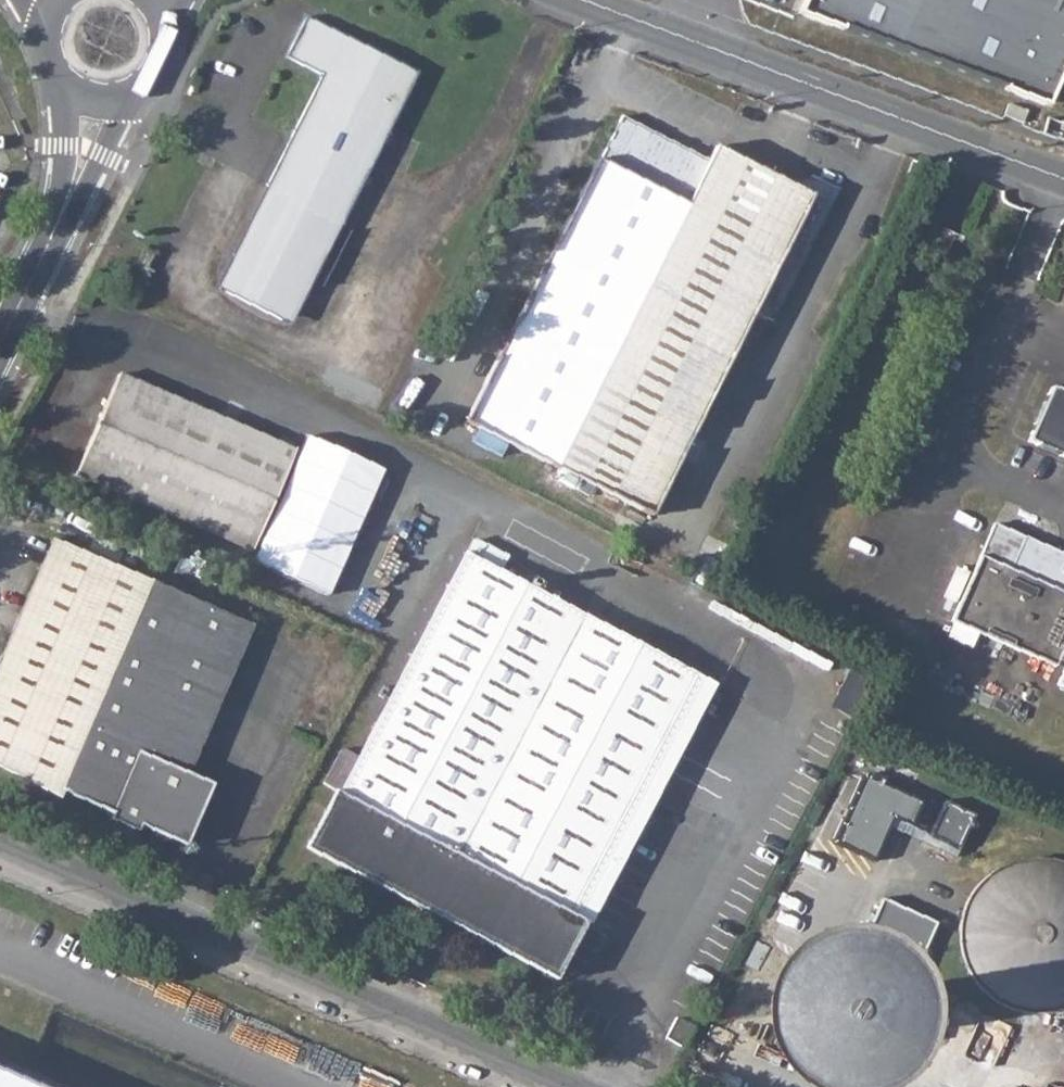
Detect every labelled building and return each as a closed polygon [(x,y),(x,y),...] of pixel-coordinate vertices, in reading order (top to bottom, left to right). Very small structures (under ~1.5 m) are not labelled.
[(798,13),(1044,105),(1063,59),(1063,0),(804,0),(798,13)] [(278,189),(226,291),(282,319),(333,217),(343,222),(386,136),(417,72),(414,71),(338,34),(307,18),(288,57),(322,75),(292,136),(268,184),(278,189)] [(1007,105),(1004,116),(1023,122),(1026,111),(1007,105)] [(500,439),(554,466),(708,159),(635,123),(624,117),(601,161),(598,160),(466,421),(500,439)] [(708,159),(554,466),(652,514),(754,311),(772,320),(838,189),(809,175),(793,181),(791,184),(715,146),(708,159)] [(958,237),(933,226),(922,248),(942,259),(952,239),(956,241),(958,237)] [(141,249),(134,260),(147,267),(153,255),(141,249)] [(117,378),(76,473),(252,548),(295,450),(119,374),(117,378)] [(1052,386),(1028,439),(1063,455),(1063,391),(1052,386)] [(255,561),(330,594),(386,470),(312,437),(255,561)] [(994,523),(951,620),(1055,664),(1059,656),(1063,658),(1063,553),(994,523)] [(53,538),(15,624),(0,658),(0,766),(32,780),(34,787),(60,800),(154,581),(53,538)] [(557,977),(585,923),(571,915),(611,838),(645,772),(696,673),(631,638),(509,575),(465,552),(454,573),(394,688),(311,847),(349,867),(557,977)] [(154,581),(60,800),(67,795),(115,817),(118,825),(133,832),(142,828),(160,836),(183,846),(185,847),(211,785),(186,775),(251,624),(154,581)] [(840,840),(877,855),(893,812),(913,820),(922,797),(865,775),(840,840)] [(948,801),(933,834),(962,847),(977,814),(948,801)] [(986,994),(989,997),(999,1003),(1010,1009),(1022,1012),(1036,1012),(1047,1012),(1057,1009),(1063,1007),(1063,866),(1054,863),(1044,861),(1027,861),(1011,865),(1001,870),(993,874),(985,881),(978,887),(971,896),(966,905),(963,915),(962,921),(960,929),(963,957),(975,980),(986,994)] [(916,971),(940,922),(886,896),(862,945),(916,971)] [(664,1038),(680,1047),(692,1025),(676,1017),(664,1038)] [(0,1065),(0,1086),(50,1086),(0,1065)]
